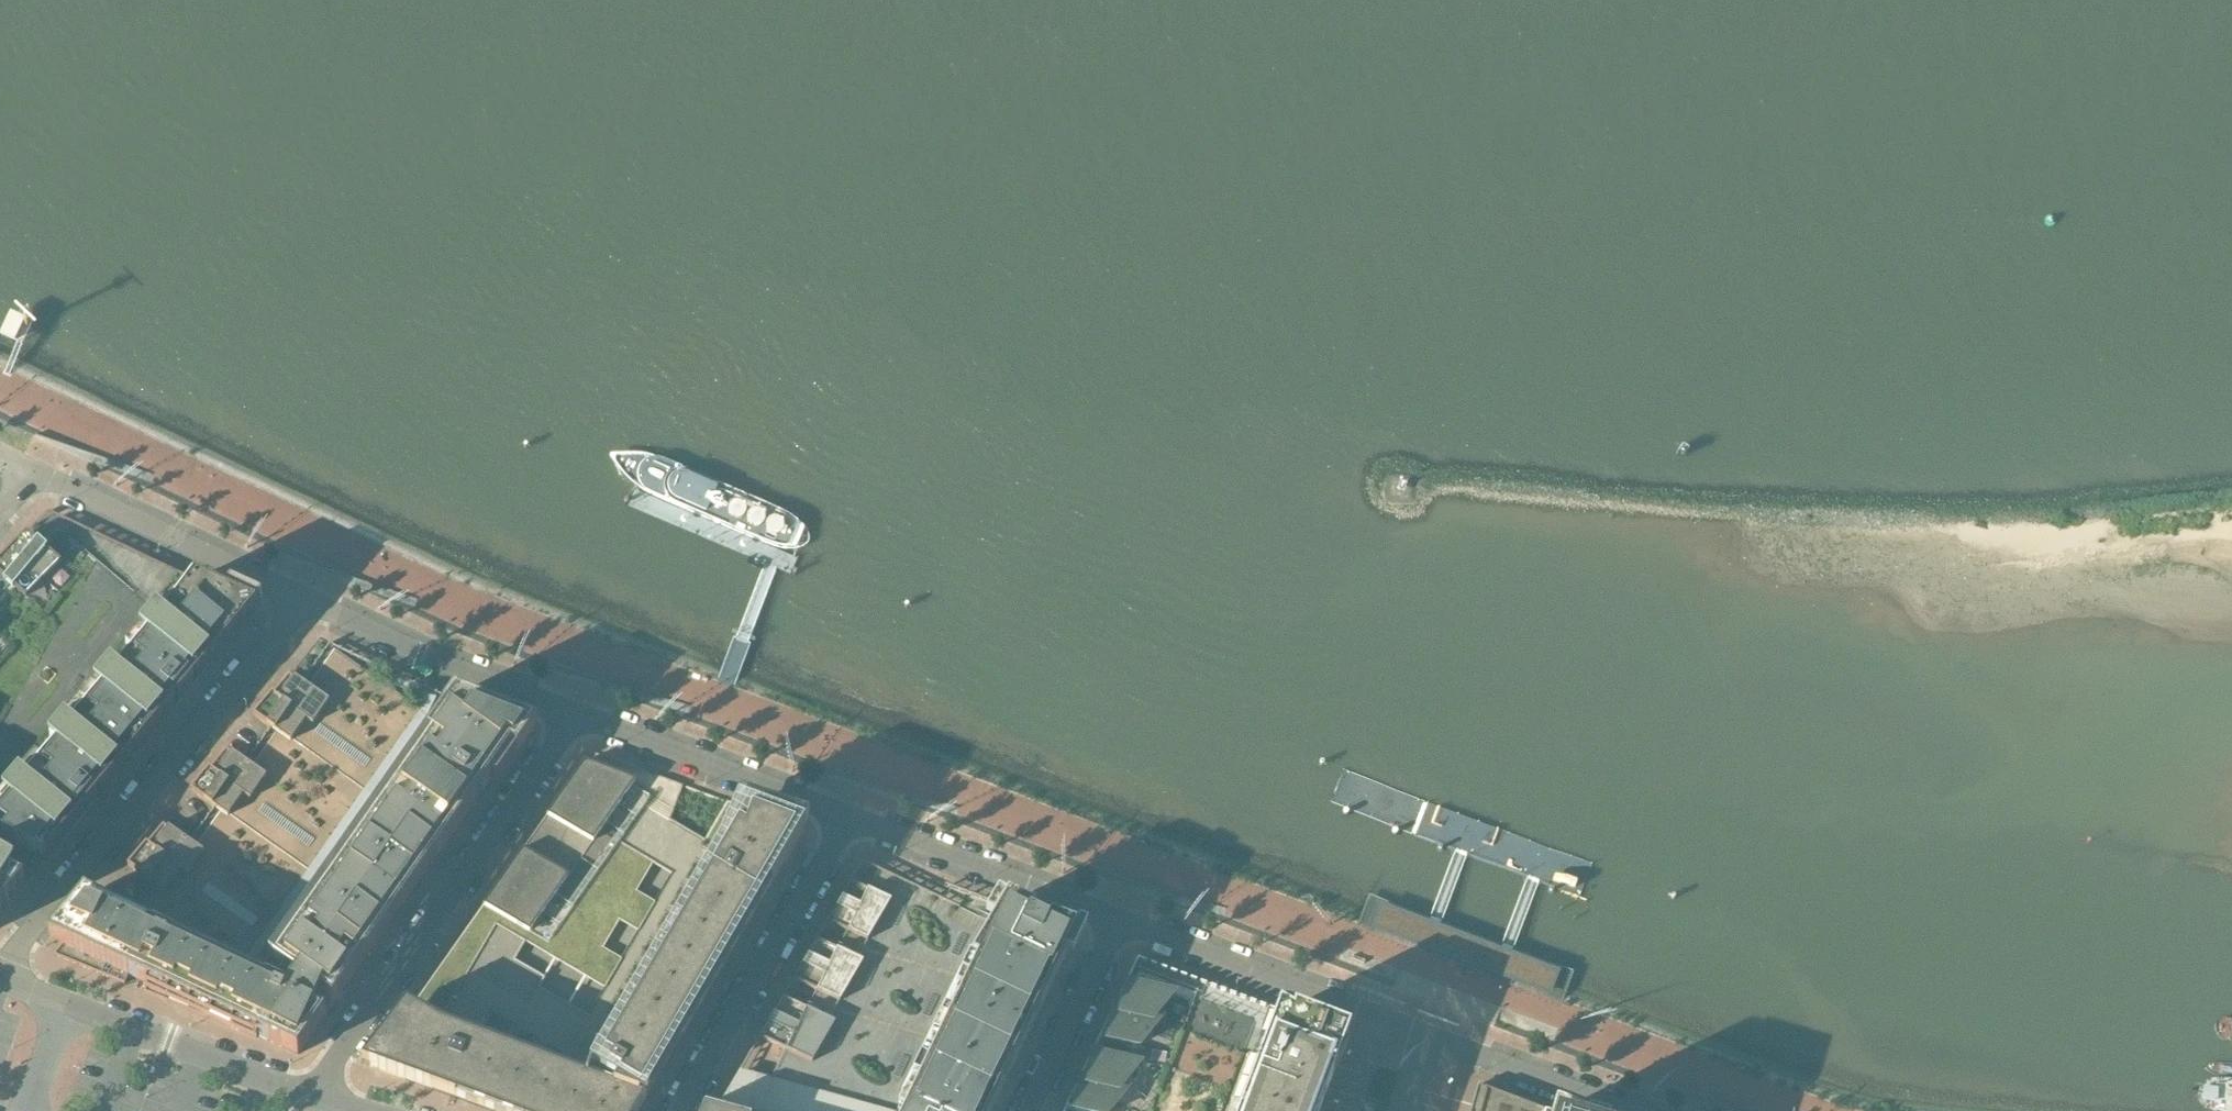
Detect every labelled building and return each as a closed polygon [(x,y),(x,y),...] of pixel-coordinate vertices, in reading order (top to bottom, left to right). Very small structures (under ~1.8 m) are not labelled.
[(13,328),(6,342),(28,353),(35,339),(13,328)] [(256,610),(256,609),(262,602),(231,587),(225,595),(157,563),(134,592),(56,528),(42,545),(27,533),(0,560),(0,576),(9,584),(0,595),(0,916),(256,610)] [(98,902),(53,956),(124,985),(128,976),(169,995),(165,1001),(256,1038),(257,1036),(298,1055),(528,728),(457,701),(457,702),(441,726),(327,646),(302,683),(289,674),(253,716),(270,728),(246,763),(226,749),(190,791),(214,808),(189,842),(163,824),(128,866),(157,887),(144,905),(134,919),(98,902)] [(585,762),(571,782),(622,802),(636,781),(585,762)] [(571,782),(557,801),(607,822),(622,802),(571,782)] [(557,801),(543,821),(593,843),(607,822),(557,801)] [(784,864),(803,832),(727,803),(705,841),(701,848),(715,857),(599,1055),(596,1053),(590,1072),(606,1081),(604,1086),(561,1070),(546,1110),(640,1110),(784,864)] [(543,821),(520,853),(508,871),(556,896),(593,843),(543,821)] [(1069,949),(1073,940),(1074,939),(1076,935),(1068,932),(1065,931),(1064,930),(1055,927),(1053,926),(1044,923),(1004,907),(1003,909),(950,889),(948,894),(945,901),(944,902),(937,898),(878,870),(868,891),(867,890),(850,882),(826,922),(846,931),(839,945),(837,950),(826,945),(816,940),(792,980),(794,981),(804,986),(815,991),(809,1005),(807,1010),(795,1004),(783,999),(782,998),(759,1038),(760,1039),(784,1050),(770,1079),(768,1085),(751,1080),(746,1098),(727,1093),(716,1110),(992,1110),(1069,949)] [(508,871),(496,888),(543,915),(556,896),(508,871)] [(496,888),(483,906),(529,934),(543,915),(496,888)] [(460,1033),(529,934),(483,906),(408,1013),(460,1033)] [(1137,958),(1064,1110),(1319,1110),(1347,1038),(1137,958)] [(561,1070),(460,1033),(408,1013),(370,1067),(488,1110),(546,1110),(561,1070)] [(1484,1096),(1480,1109),(1471,1106),(1470,1110),(1525,1110),(1484,1096)]
